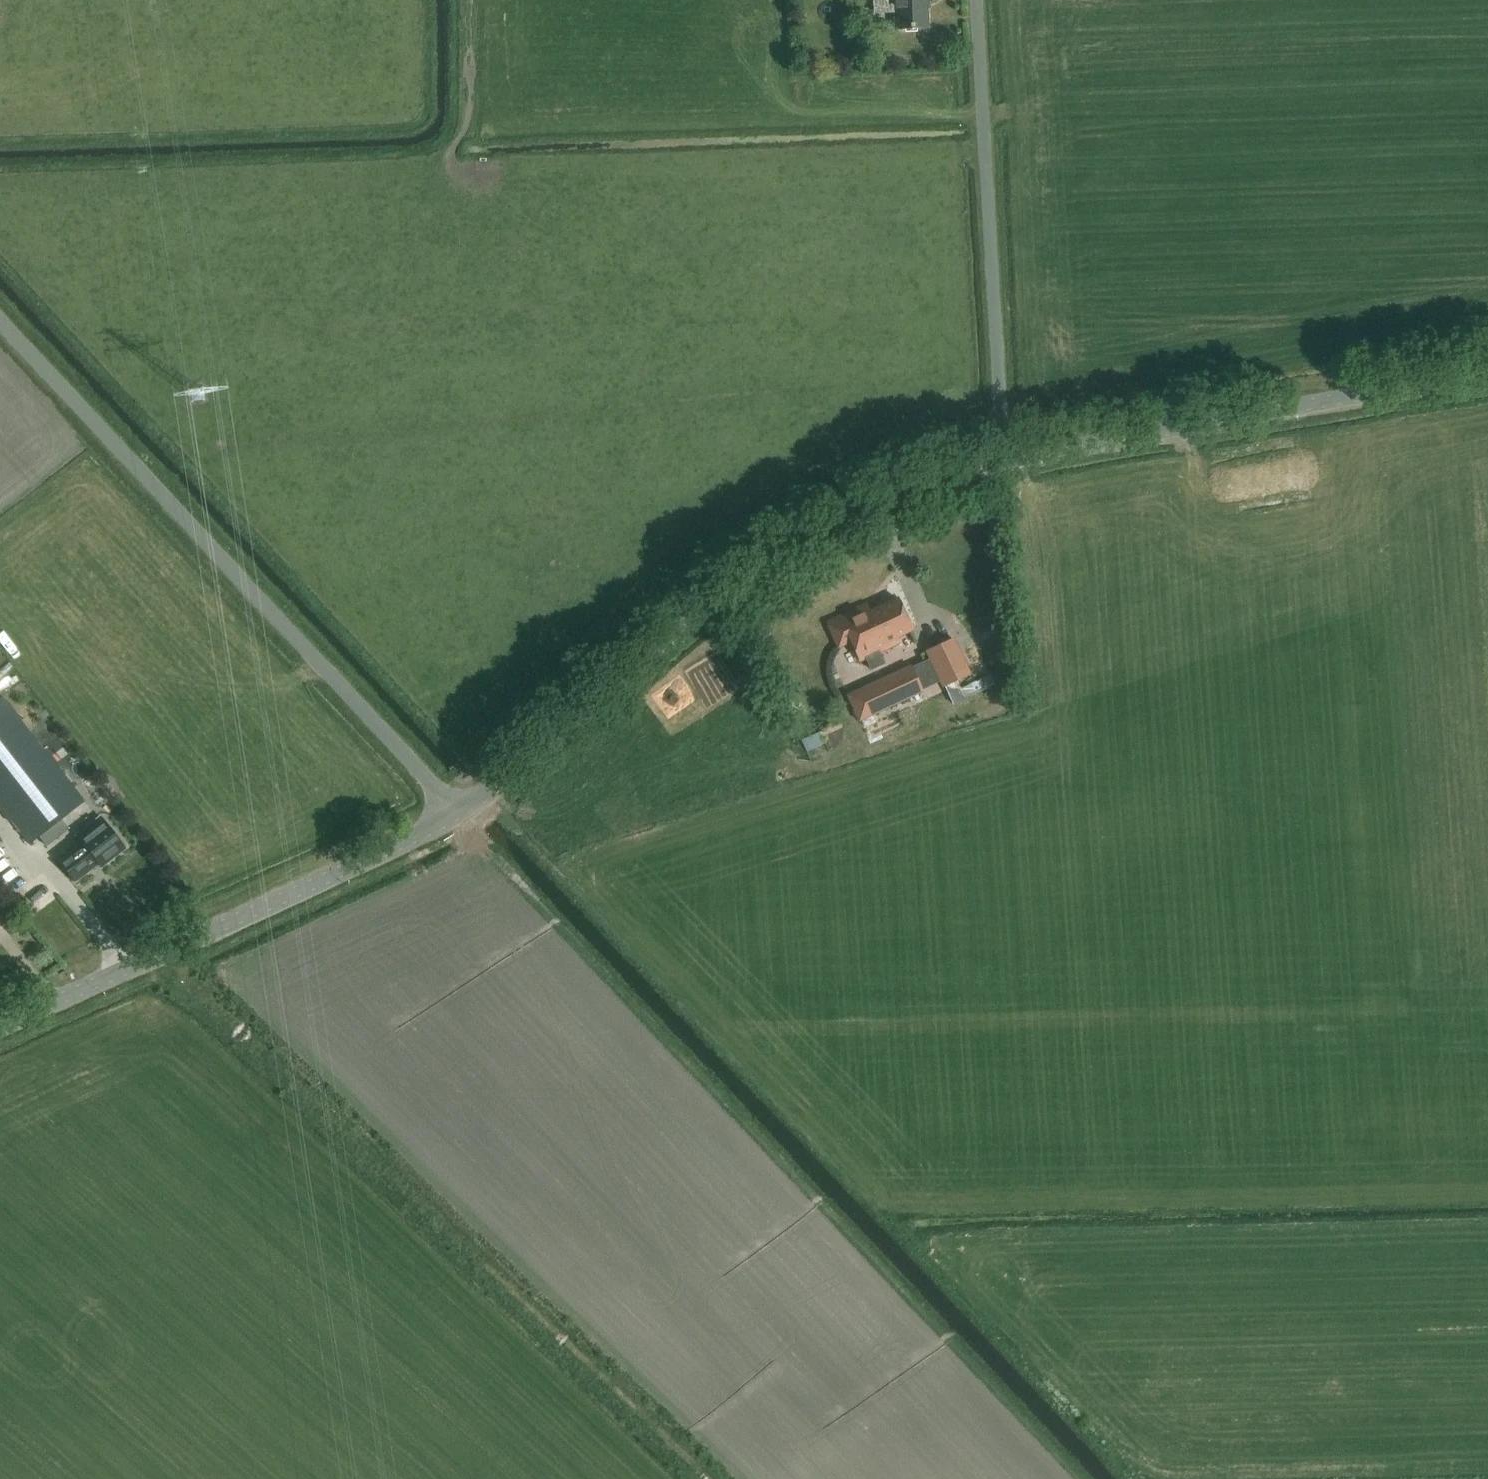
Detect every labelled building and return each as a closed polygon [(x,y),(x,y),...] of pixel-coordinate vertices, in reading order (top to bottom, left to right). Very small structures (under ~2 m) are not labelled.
[(874,13),(894,12),(895,29),(926,28),(925,0),(873,0),(874,13)] [(865,659),(871,670),(885,663),(880,652),(899,643),(896,638),(913,630),(897,597),(869,611),(866,604),(827,622),(838,646),(851,640),(861,661),(862,661),(861,660),(865,659)] [(979,630),(981,639),(1004,634),(1002,625),(979,630)] [(970,675),(953,638),(925,651),(942,688),(945,687),(953,705),(964,700),(956,682),(970,675)] [(923,692),(910,665),(847,695),(859,722),(923,692)] [(2,696),(0,698),(0,808),(29,845),(85,800),(2,696)] [(83,843),(59,861),(75,882),(99,864),(101,867),(125,848),(100,816),(76,835),(83,843)]
